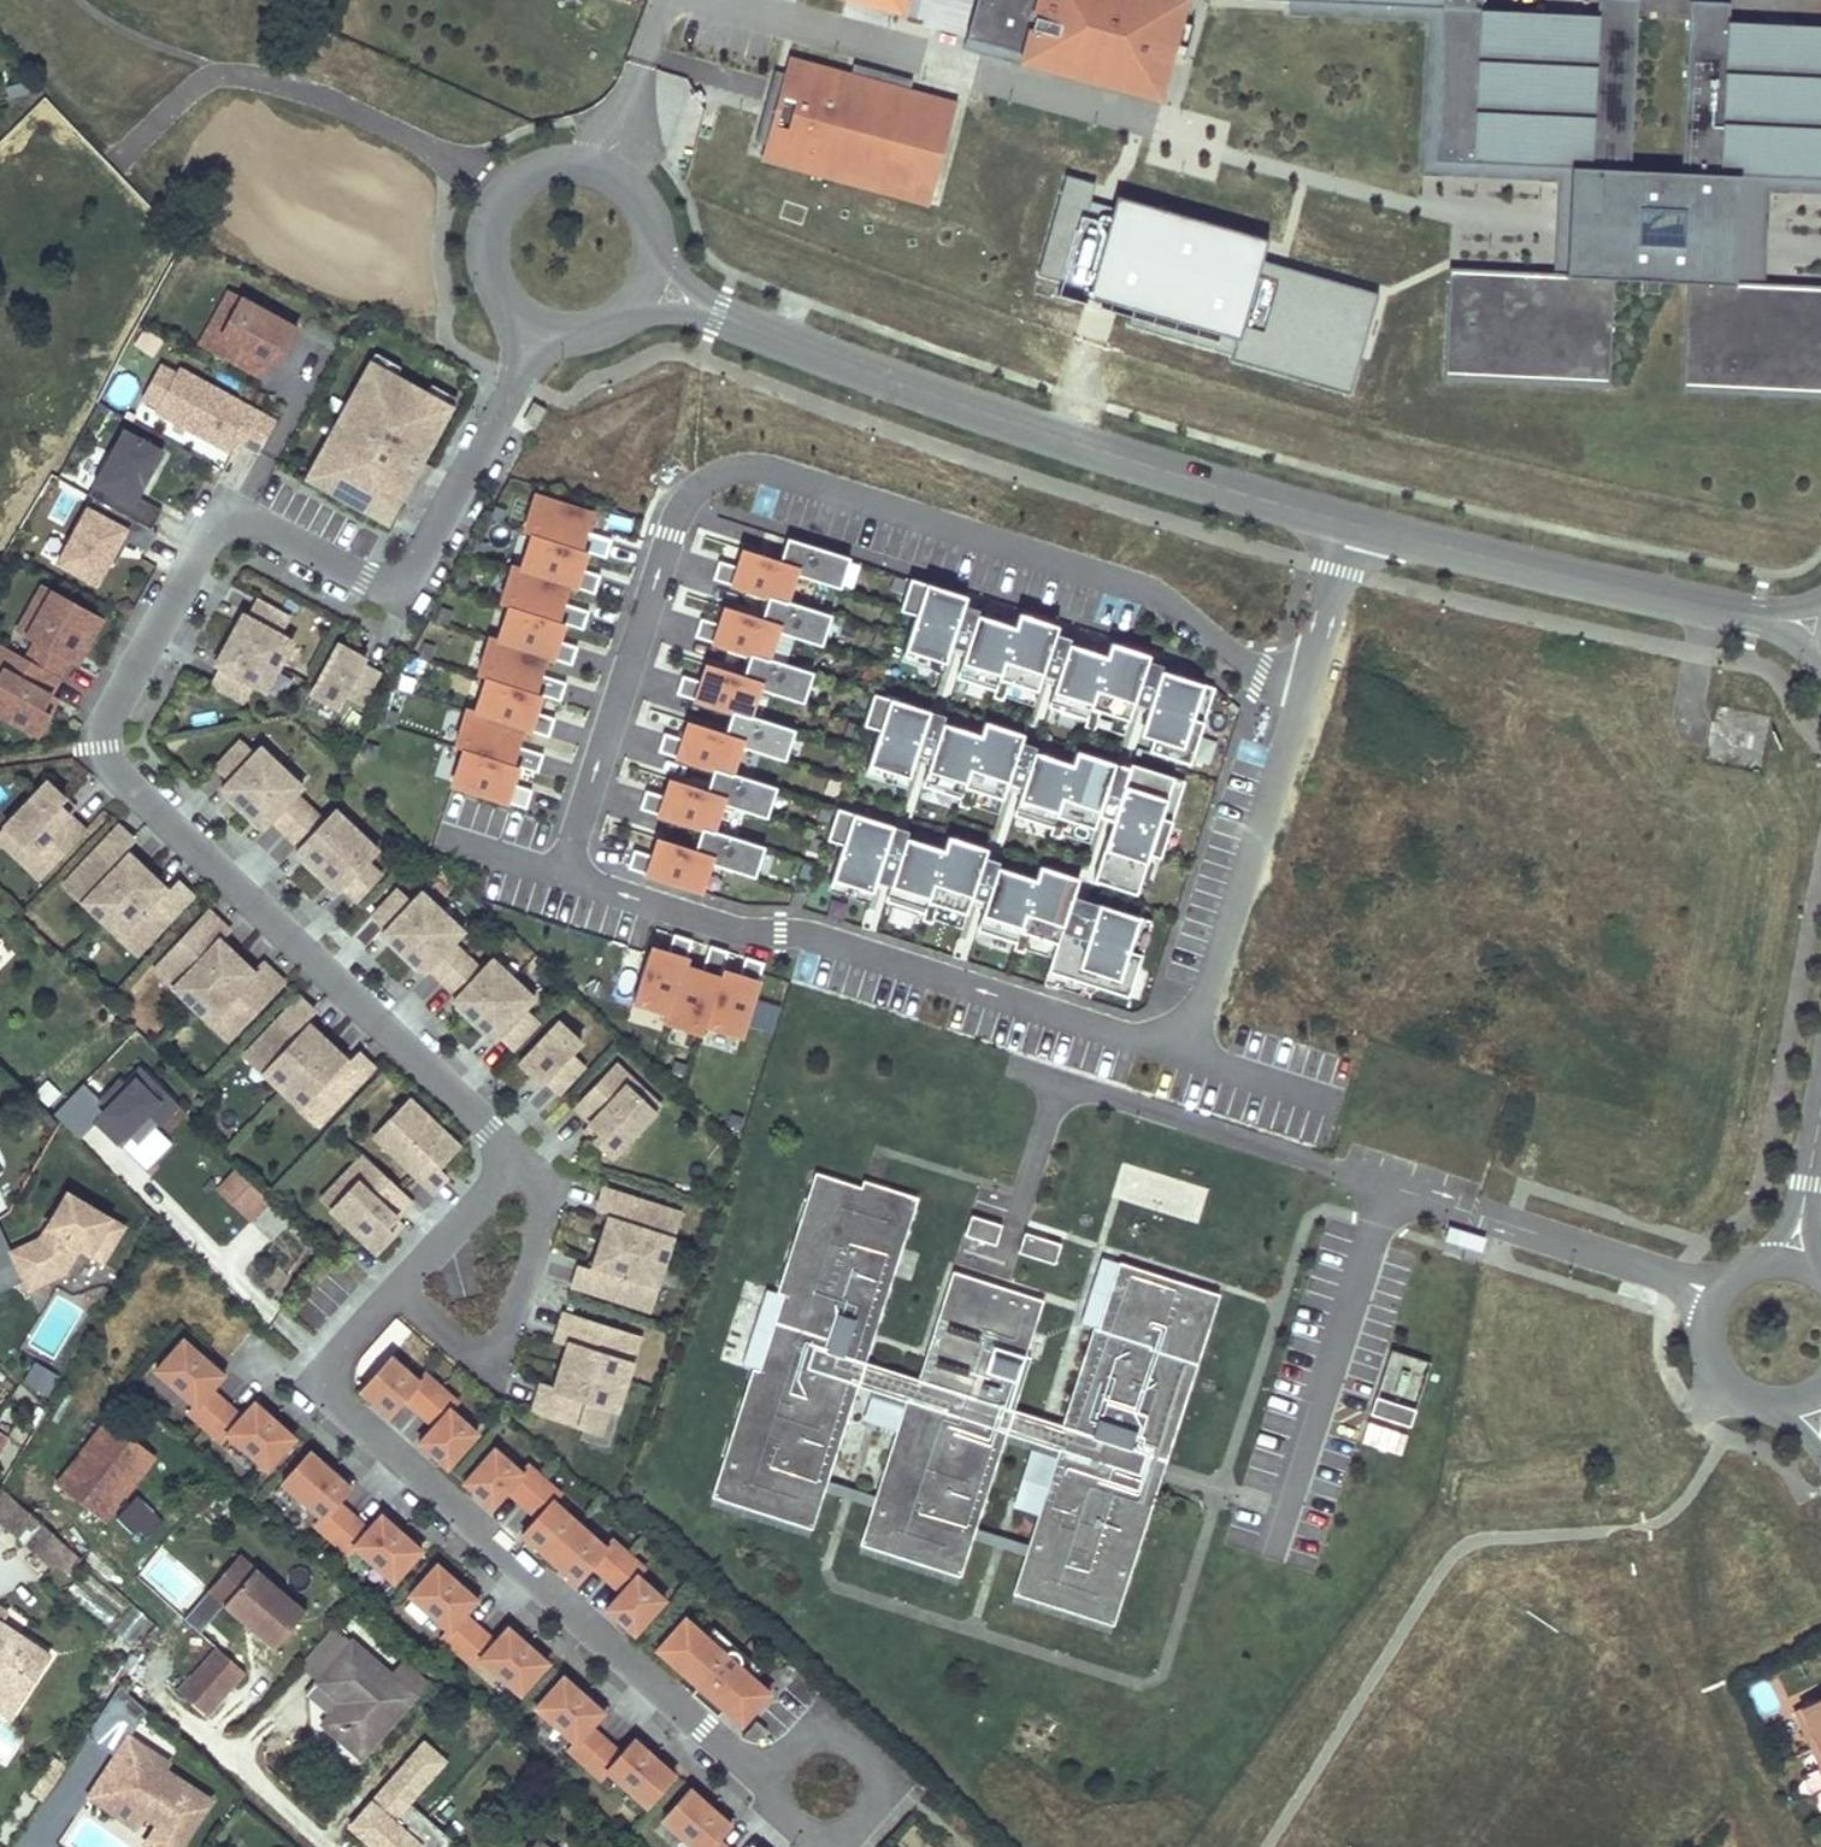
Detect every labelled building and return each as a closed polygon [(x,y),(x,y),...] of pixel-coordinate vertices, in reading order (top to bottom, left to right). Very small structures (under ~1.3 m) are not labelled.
[(966,38),(1024,54),(1022,61),(1023,62),(1158,98),(1184,0),(1183,0),(976,0),(966,38)] [(1740,173),(1820,177),(1820,27),(1729,23),(1730,3),(1696,2),(1695,21),(1688,21),(1681,174),(1630,171),(1638,0),(1598,0),(1597,16),(1481,11),(1482,0),(1256,0),(1289,1),(1441,9),(1434,162),(1571,169),(1567,276),(1553,275),(1449,271),(1444,374),(1608,383),(1613,279),(1643,281),(1643,292),(1657,293),(1657,281),(1687,283),(1682,386),(1820,393),(1820,285),(1764,282),(1735,281),(1740,173)] [(1289,1),(1288,15),(1427,22),(1420,175),(1557,182),(1553,275),(1567,276),(1571,169),(1434,162),(1441,9),(1289,1)] [(1022,61),(1024,54),(966,38),(963,50),(1022,66),(1023,62),(1022,61)] [(850,77),(792,61),(788,75),(769,145),(765,159),(825,175),(828,162),(915,186),(938,101),(909,93),(850,77)] [(912,80),(854,64),(850,77),(909,93),(912,80)] [(774,72),(755,142),(769,145),(788,75),(774,72)] [(952,104),(938,101),(915,186),(828,162),(825,175),(926,203),(952,104)] [(1740,173),(1735,281),(1764,282),(1769,188),(1820,191),(1820,177),(1740,173)] [(226,333),(245,298),(232,291),(203,344),(210,348),(220,330),(226,333)] [(262,377),(272,359),(280,345),(288,350),(300,328),(245,298),(226,333),(220,330),(210,348),(262,377)] [(165,347),(146,335),(137,348),(157,360),(165,347)] [(280,364),(288,350),(280,345),(272,359),(280,364)] [(424,459),(453,406),(373,362),(320,460),(333,467),(323,485),(377,515),(390,491),(403,498),(415,505),(427,483),(415,476),(424,459)] [(161,404),(179,373),(163,364),(145,396),(161,404)] [(279,421),(182,367),(179,373),(161,404),(158,410),(178,421),(189,427),(238,454),(245,441),(262,451),(279,421)] [(1608,383),(1444,374),(1444,381),(1608,389),(1608,383)] [(1682,386),(1682,392),(1820,399),(1820,393),(1682,386)] [(537,430),(548,410),(537,403),(525,423),(537,430)] [(186,432),(189,427),(178,421),(176,426),(186,432)] [(122,426),(86,491),(149,526),(160,506),(136,493),(161,447),(122,426)] [(427,483),(436,466),(424,459),(415,476),(427,483)] [(323,485),(333,467),(320,460),(310,477),(323,485)] [(390,521),(403,498),(390,491),(377,515),(390,521)] [(534,533),(589,550),(607,556),(613,538),(587,530),(593,512),(537,494),(526,530),(534,533)] [(99,583),(129,528),(90,507),(60,561),(99,583)] [(523,569),(571,584),(596,592),(602,574),(583,568),(589,550),(534,533),(523,569)] [(793,563),(800,541),(789,537),(782,560),(793,563)] [(800,541),(793,563),(800,565),(797,573),(842,587),(851,557),(800,541)] [(740,566),(721,560),(715,578),(771,596),(781,599),(788,601),(788,600),(797,573),(800,565),(793,563),(782,560),(745,548),(740,566)] [(511,604),(566,622),(585,628),(590,610),(565,602),(571,584),(523,569),(514,566),(504,599),(503,601),(511,604)] [(968,596),(912,578),(899,620),(913,624),(902,659),(933,669),(930,678),(941,682),(968,596)] [(39,638),(29,656),(63,675),(72,657),(86,632),(94,636),(105,617),(44,584),(34,603),(43,609),(30,633),(39,638)] [(775,621),(781,599),(771,596),(764,617),(775,621)] [(296,641),(282,633),(291,616),(260,598),(251,616),(245,613),(232,638),(283,666),(296,641)] [(781,599),(775,621),(781,623),(778,630),(823,645),(833,614),(788,600),(788,601),(781,599)] [(30,633),(43,609),(34,603),(20,628),(30,633)] [(500,640),(547,655),(573,664),(579,646),(560,640),(566,622),(511,604),(500,640)] [(702,617),(697,635),(753,653),(763,656),(769,658),(770,657),(778,630),(781,623),(775,621),(764,617),(727,605),(721,623),(702,617)] [(978,614),(958,677),(996,690),(994,696),(1004,699),(1005,695),(1010,681),(1039,690),(1059,625),(1021,613),(1016,626),(978,614)] [(81,661),(94,636),(86,632),(72,657),(81,661)] [(488,676),(543,693),(562,699),(567,682),(542,673),(547,655),(500,640),(491,637),(480,673),(488,676)] [(268,691),(283,666),(232,638),(218,663),(223,666),(214,683),(245,700),(254,683),(268,691)] [(0,678),(0,711),(41,733),(53,711),(45,707),(53,693),(63,675),(29,656),(3,642),(0,647),(0,665),(6,668),(0,678)] [(365,703),(382,672),(365,663),(368,657),(341,642),(313,693),(340,707),(347,693),(365,703)] [(1070,643),(1050,706),(1088,719),(1086,725),(1096,728),(1097,724),(1101,710),(1130,719),(1151,654),(1112,642),(1108,655),(1070,643)] [(757,678),(763,656),(753,653),(746,674),(757,678)] [(763,680),(760,688),(805,702),(815,672),(770,657),(769,658),(763,656),(757,678),(763,680)] [(930,678),(933,669),(902,659),(899,669),(930,678)] [(684,674),(678,692),(735,710),(745,714),(751,716),(751,715),(760,688),(763,680),(757,678),(746,674),(709,662),(703,680),(684,674)] [(1216,688),(1162,671),(1141,736),(1157,741),(1153,752),(1191,764),(1216,688)] [(477,711),(525,727),(550,735),(556,717),(537,711),(543,693),(488,676),(477,711)] [(1034,705),(1039,690),(1010,681),(1005,695),(1034,705)] [(53,711),(61,697),(53,693),(45,707),(53,711)] [(932,711),(875,693),(862,734),(877,739),(866,774),(897,784),(894,793),(904,797),(932,711)] [(1759,769),(1771,717),(1719,705),(1707,757),(1759,769)] [(466,747),(520,765),(539,771),(545,753),(519,745),(525,727),(477,711),(468,709),(458,742),(457,744),(466,747)] [(738,735),(745,714),(735,710),(728,732),(738,735)] [(1126,734),(1130,719),(1101,710),(1097,724),(1126,734)] [(745,737),(742,745),(787,760),(797,729),(751,715),(751,716),(745,714),(738,735),(745,737)] [(685,738),(666,732),(660,750),(716,768),(726,771),(733,773),(733,772),(742,745),(745,737),(738,735),(728,732),(690,720),(685,738)] [(943,722),(923,786),(961,798),(959,804),(969,808),(970,804),(975,790),(1004,799),(1025,734),(986,721),(982,735),(943,722)] [(244,808),(284,766),(262,745),(255,752),(242,739),(217,765),(231,778),(223,787),(244,808)] [(454,783),(528,807),(533,789),(515,783),(520,765),(466,747),(454,783)] [(1035,752),(1015,815),(1053,827),(1051,834),(1061,837),(1062,833),(1067,819),(1096,828),(1117,763),(1078,750),(1074,764),(1035,752)] [(1132,764),(1095,881),(1137,894),(1140,884),(1150,854),(1161,857),(1185,781),(1132,764)] [(313,806),(297,792),(304,785),(284,766),(244,808),(265,827),(273,818),(288,833),(313,806)] [(719,793),(726,771),(716,768),(709,789),(719,793)] [(726,771),(719,793),(726,795),(724,803),(768,817),(778,786),(733,772),(733,773),(726,771)] [(894,793),(897,784),(866,774),(863,783),(894,793)] [(647,789),(641,807),(693,824),(703,827),(715,831),(715,829),(724,803),(726,795),(719,793),(709,789),(672,777),(666,795),(647,789)] [(71,813),(61,802),(67,796),(49,779),(6,824),(34,851),(28,857),(45,872),(87,828),(71,813)] [(999,813),(1004,799),(975,790),(970,804),(999,813)] [(78,806),(67,796),(61,802),(71,813),(78,806)] [(898,815),(842,797),(829,838),(844,843),(833,878),(864,888),(860,897),(871,901),(898,815)] [(319,870),(358,829),(337,808),(326,819),(313,806),(288,833),(302,846),(298,850),(319,870)] [(1091,842),(1096,828),(1067,819),(1062,833),(1091,842)] [(103,917),(149,868),(127,847),(136,837),(122,822),(72,875),(91,893),(85,900),(103,917)] [(6,824),(0,830),(0,838),(40,877),(45,872),(28,857),(34,851),(6,824)] [(697,848),(703,827),(693,824),(686,845),(697,848)] [(703,827),(697,848),(714,854),(712,862),(756,876),(766,846),(715,829),(715,831),(703,827)] [(382,873),(368,860),(379,848),(358,829),(319,870),(340,890),(344,885),(358,899),(382,873)] [(635,848),(629,867),(703,890),(712,862),(714,854),(697,848),(686,845),(660,836),(654,855),(635,848)] [(907,837),(887,900),(925,912),(923,919),(933,922),(934,918),(939,904),(968,913),(988,848),(950,836),(945,849),(907,837)] [(1151,887),(1161,857),(1150,854),(1140,884),(1151,887)] [(999,866),(978,930),(1016,942),(1014,948),(1024,951),(1026,948),(1030,933),(1059,943),(1080,877),(1041,865),(1037,878),(999,866)] [(147,945),(196,894),(182,879),(172,889),(149,868),(103,917),(121,934),(128,928),(147,945)] [(91,893),(72,875),(65,881),(85,900),(91,893)] [(860,897),(864,888),(833,878),(830,887),(860,897)] [(405,952),(444,910),(423,890),(413,902),(398,888),(374,914),(388,928),(383,932),(405,952)] [(963,928),(968,913),(939,904),(934,918),(963,928)] [(1078,932),(1067,966),(1092,974),(1089,983),(1129,996),(1153,921),(1100,904),(1090,936),(1078,932)] [(193,1003),(239,953),(217,932),(226,922),(212,908),(162,960),(181,978),(175,986),(193,1003)] [(444,910),(405,952),(425,972),(430,968),(444,981),(469,955),(454,941),(465,930),(444,910)] [(147,945),(128,928),(121,934),(140,953),(147,945)] [(685,964),(694,939),(676,933),(669,952),(652,946),(634,1000),(670,1012),(685,964)] [(1055,957),(1059,943),(1030,933),(1026,948),(1055,957)] [(670,1012),(667,1021),(703,1032),(706,1023),(723,968),(729,950),(711,944),(703,970),(685,964),(670,1012)] [(237,1031),(286,979),(271,965),(262,975),(239,953),(193,1003),(211,1020),(218,1013),(237,1031)] [(483,969),(469,955),(444,981),(459,995),(454,1000),(475,1020),(515,978),(494,958),(483,969)] [(742,1035),(765,962),(747,956),(741,974),(723,968),(706,1023),(742,1035)] [(181,978),(162,960),(155,967),(175,986),(181,978)] [(1089,983),(1092,974),(1067,966),(1064,976),(1089,983)] [(540,1022),(525,1009),(536,997),(515,978),(475,1020),(496,1039),(500,1035),(515,1048),(540,1022)] [(282,1089),(329,1040),(307,1019),(316,1008),(301,994),(251,1046),(271,1065),(264,1071),(282,1089)] [(748,1028),(770,1036),(779,1010),(757,1002),(748,1028)] [(237,1031),(218,1013),(211,1020),(230,1038),(237,1031)] [(561,1092),(589,1062),(575,1048),(582,1041),(561,1020),(521,1062),(543,1083),(547,1078),(561,1092)] [(326,1117),(376,1065),(361,1051),(351,1061),(329,1040),(282,1089),(300,1106),(307,1099),(326,1117)] [(271,1065),(251,1046),(245,1053),(264,1071),(271,1065)] [(614,1156),(657,1111),(628,1084),(635,1079),(619,1063),(577,1107),(592,1121),(591,1122),(602,1133),(596,1139),(614,1156)] [(83,1082),(53,1111),(78,1136),(95,1119),(121,1145),(130,1135),(137,1141),(178,1103),(141,1065),(125,1081),(121,1077),(100,1099),(83,1082)] [(663,1105),(635,1079),(628,1084),(657,1111),(663,1105)] [(461,1143),(412,1096),(394,1116),(401,1122),(383,1141),(435,1191),(449,1176),(439,1167),(461,1143)] [(326,1117),(307,1099),(300,1106),(319,1124),(326,1117)] [(383,1141),(401,1122),(394,1116),(376,1135),(383,1141)] [(332,1209),(359,1180),(352,1174),(368,1158),(363,1154),(321,1198),(332,1209)] [(398,1217),(413,1200),(368,1158),(352,1174),(359,1180),(332,1209),(377,1251),(394,1233),(388,1227),(398,1217)] [(276,1236),(292,1219),(240,1170),(224,1188),(276,1236)] [(783,1293),(821,1175),(817,1173),(778,1292),(783,1293)] [(1014,1410),(1009,1408),(1026,1355),(1044,1300),(954,1271),(919,1379),(867,1363),(861,1361),(913,1196),(864,1181),(862,1188),(821,1175),(783,1293),(789,1295),(764,1372),(759,1371),(731,1459),(726,1458),(715,1492),(814,1523),(825,1489),(820,1488),(853,1383),(858,1384),(907,1400),(912,1401),(878,1506),(874,1504),(863,1539),(962,1571),(973,1537),(968,1535),(1001,1430),(1006,1432),(1060,1449),(1065,1450),(1031,1555),(1026,1553),(1016,1588),(1115,1619),(1126,1585),(1122,1583),(1155,1478),(1160,1480),(1160,1478),(1155,1477),(1157,1470),(1161,1459),(1166,1460),(1189,1390),(1183,1388),(1192,1362),(1197,1363),(1219,1294),(1120,1262),(1098,1328),(1068,1426),(1063,1425),(1014,1410)] [(665,1234),(673,1209),(605,1187),(598,1206),(612,1211),(602,1240),(667,1261),(675,1237),(665,1234)] [(41,1236),(10,1250),(28,1288),(65,1271),(80,1246),(103,1260),(124,1224),(68,1190),(41,1236)] [(867,1363),(919,1199),(913,1196),(861,1361),(867,1363)] [(675,1237),(682,1212),(673,1209),(665,1234),(675,1237)] [(997,1245),(1004,1225),(972,1214),(965,1235),(997,1245)] [(394,1233),(404,1223),(398,1217),(388,1227),(394,1233)] [(23,1279),(10,1250),(0,1228),(0,1289),(23,1279)] [(1056,1264),(1062,1243),(1025,1231),(1018,1252),(1056,1264)] [(580,1266),(573,1285),(642,1307),(650,1282),(659,1285),(667,1261),(602,1240),(593,1270),(580,1266)] [(651,1310),(659,1285),(650,1282),(642,1307),(651,1310)] [(625,1359),(634,1334),(565,1312),(560,1331),(572,1336),(563,1364),(627,1386),(635,1362),(625,1359)] [(1068,1426),(1098,1328),(1094,1327),(1063,1425),(1068,1426)] [(635,1362),(643,1337),(634,1334),(625,1359),(635,1362)] [(228,1400),(213,1387),(225,1372),(185,1337),(157,1368),(197,1403),(190,1410),(206,1425),(228,1400)] [(419,1379),(393,1355),(362,1389),(390,1413),(405,1397),(420,1410),(443,1385),(426,1371),(419,1379)] [(1014,1410),(1031,1356),(1026,1355),(1009,1408),(1014,1410)] [(1189,1390),(1197,1363),(1192,1362),(1183,1388),(1189,1390)] [(60,1380),(37,1363),(22,1384),(45,1401),(60,1380)] [(620,1408),(627,1386),(563,1364),(553,1395),(540,1391),(534,1410),(584,1426),(602,1432),(611,1406),(620,1408)] [(731,1459),(759,1371),(754,1368),(726,1458),(731,1459)] [(829,1479),(858,1384),(853,1383),(820,1488),(825,1489),(829,1479)] [(479,1431),(452,1407),(458,1400),(443,1385),(420,1410),(435,1424),(420,1440),(448,1466),(479,1431)] [(269,1466),(297,1435),(257,1399),(243,1414),(228,1400),(206,1425),(222,1439),(229,1431),(269,1466)] [(1418,1410),(1379,1399),(1367,1442),(1406,1453),(1418,1410)] [(878,1506),(912,1401),(907,1400),(877,1494),(874,1504),(878,1506)] [(608,1446),(620,1408),(611,1406),(602,1432),(584,1426),(581,1438),(608,1446)] [(412,1445),(427,1430),(412,1414),(397,1430),(412,1445)] [(106,1420),(58,1481),(105,1517),(153,1457),(106,1420)] [(977,1526),(1006,1432),(1001,1430),(968,1535),(973,1537),(977,1526)] [(522,1501),(544,1476),(528,1461),(521,1469),(494,1445),(463,1479),(492,1505),(507,1488),(522,1501)] [(354,1513),(339,1499),(351,1485),(311,1449),(283,1480),(323,1515),(317,1523),(332,1537),(354,1513)] [(1031,1555),(1065,1450),(1060,1449),(1030,1543),(1026,1553),(1031,1555)] [(1160,1478),(1166,1460),(1161,1459),(1157,1470),(1155,1477),(1160,1478)] [(580,1522),(555,1499),(561,1492),(544,1476),(522,1501),(538,1516),(523,1532),(550,1556),(580,1522)] [(1126,1585),(1160,1480),(1155,1478),(1122,1583),(1126,1585)] [(877,1494),(829,1479),(825,1489),(850,1497),(874,1504),(877,1494)] [(41,1521),(1,1485),(0,1487),(0,1518),(25,1540),(41,1521)] [(814,1523),(715,1492),(713,1496),(813,1528),(814,1523)] [(161,1521),(139,1502),(122,1521),(143,1540),(161,1521)] [(395,1579),(423,1547),(383,1511),(369,1526),(354,1513),(332,1537),(348,1552),(355,1544),(395,1579)] [(41,1521),(25,1540),(51,1564),(68,1545),(41,1521)] [(607,1545),(580,1522),(550,1556),(577,1580),(592,1564),(608,1578),(630,1553),(614,1538),(607,1545)] [(1030,1543),(977,1526),(973,1537),(999,1545),(1026,1553),(1030,1543)] [(962,1571),(863,1539),(862,1544),(961,1575),(962,1571)] [(225,1603),(256,1567),(240,1553),(209,1590),(225,1603)] [(636,1633),(666,1599),(639,1575),(646,1567),(630,1553),(608,1578),(623,1591),(608,1608),(636,1633)] [(480,1625),(465,1612),(477,1598),(437,1562),(410,1593),(449,1628),(443,1636),(459,1650),(480,1625)] [(306,1610),(256,1567),(225,1603),(274,1647),(306,1610)] [(1115,1619),(1016,1588),(1014,1592),(1114,1624),(1115,1619)] [(1,1622),(8,1610),(0,1606),(0,1708),(10,1714),(49,1652),(1,1622)] [(741,1656),(739,1652),(735,1650),(728,1650),(725,1652),(686,1617),(657,1648),(699,1685),(717,1702),(742,1724),(770,1692),(741,1666),(742,1660),(741,1656)] [(521,1692),(550,1659),(509,1624),(496,1639),(480,1625),(459,1650),(475,1664),(481,1657),(521,1692)] [(336,1626),(303,1664),(319,1677),(317,1680),(340,1699),(342,1709),(334,1710),(324,1722),(363,1755),(415,1694),(394,1676),(336,1626)] [(218,1646),(180,1690),(207,1715),(246,1671),(218,1646)] [(394,1676),(415,1694),(426,1681),(406,1663),(394,1676)] [(607,1738),(591,1725),(604,1710),(564,1674),(536,1705),(575,1740),(569,1748),(585,1763),(607,1738)] [(717,1702),(699,1685),(692,1693),(711,1710),(717,1702)] [(165,1768),(170,1762),(130,1736),(147,1710),(119,1686),(87,1735),(116,1755),(94,1789),(118,1804),(124,1794),(146,1809),(144,1813),(145,1813),(159,1823),(147,1842),(155,1846),(180,1846),(212,1799),(165,1768)] [(1796,1709),(1814,1747),(1820,1744),(1820,1698),(1796,1709)] [(757,1741),(768,1729),(757,1720),(742,1737),(753,1741),(757,1741)] [(647,1805),(676,1773),(635,1737),(622,1752),(607,1738),(585,1763),(601,1777),(608,1769),(647,1805)] [(349,1826),(374,1846),(449,1846),(453,1842),(407,1801),(443,1759),(422,1741),(349,1826)] [(717,1837),(730,1823),(690,1787),(662,1819),(694,1846),(728,1846),(717,1837)] [(144,1813),(146,1809),(124,1794),(118,1804),(94,1789),(90,1795),(136,1826),(145,1813),(144,1813)] [(528,1846),(553,1846),(539,1835),(528,1846)]
